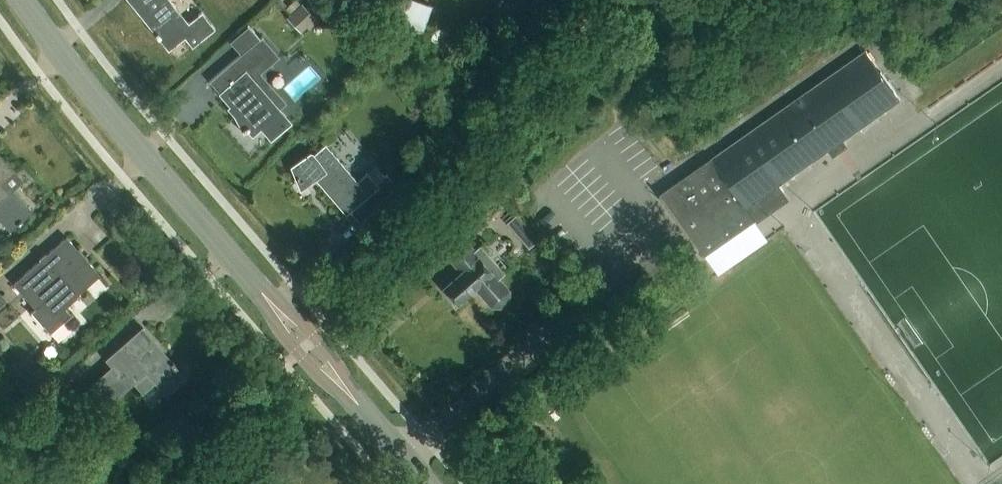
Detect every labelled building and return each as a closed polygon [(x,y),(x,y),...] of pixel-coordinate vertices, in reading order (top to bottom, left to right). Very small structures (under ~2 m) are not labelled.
[(184,36),(192,45),(214,28),(201,12),(188,23),(170,0),(138,0),(143,7),(138,10),(138,11),(163,43),(178,31),(183,37),(184,36)] [(396,22),(423,32),(432,6),(417,0),(404,0),(396,22)] [(302,3),(288,17),(300,29),(314,16),(302,3)] [(431,34),(441,42),(449,32),(440,24),(431,34)] [(660,195),(659,194),(658,195),(703,258),(755,220),(751,214),(783,192),(779,185),(900,100),(865,51),(660,195)] [(261,127),(263,129),(272,139),(283,129),(291,123),(280,110),(247,73),(256,65),(247,55),(232,69),(228,65),(210,81),(222,95),(239,114),(237,116),(241,129),(243,133),(248,132),(251,135),(259,129),(261,127)] [(388,175),(385,177),(377,184),(368,173),(357,181),(326,144),(314,155),(312,153),(311,153),(291,167),(305,186),(316,178),(346,215),(351,211),(361,223),(396,184),(388,175)] [(10,231),(33,210),(13,188),(10,190),(8,188),(3,182),(15,171),(16,170),(0,153),(0,219),(10,231)] [(554,260),(555,259),(510,208),(510,209),(516,215),(505,224),(528,250),(538,241),(554,260)] [(14,284),(35,309),(32,312),(50,332),(70,314),(67,311),(64,308),(77,297),(76,296),(100,275),(93,268),(67,238),(14,284)] [(474,287),(491,307),(500,307),(507,301),(507,292),(497,280),(504,273),(480,245),(472,252),(461,239),(444,253),(461,273),(443,289),(455,304),(474,287)] [(166,393),(185,376),(142,328),(107,359),(113,366),(71,402),(88,421),(133,382),(143,393),(156,381),(166,393)]
